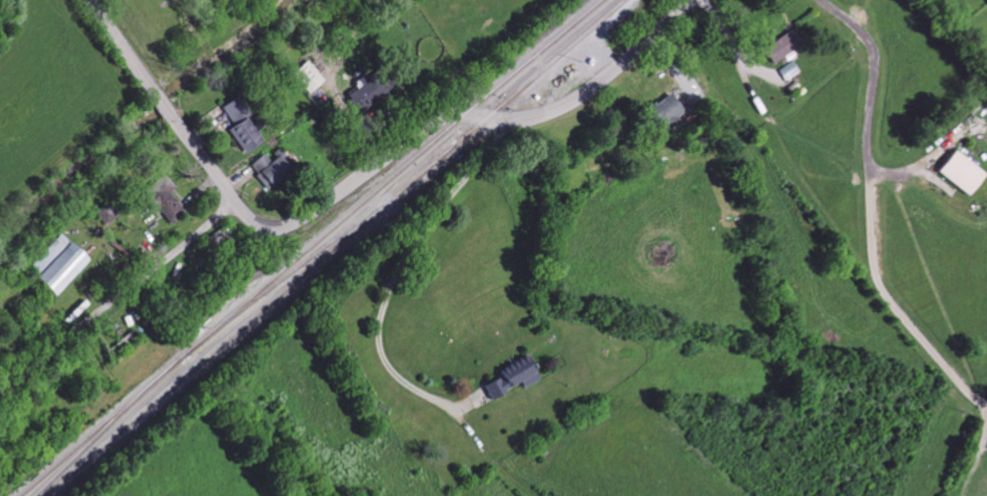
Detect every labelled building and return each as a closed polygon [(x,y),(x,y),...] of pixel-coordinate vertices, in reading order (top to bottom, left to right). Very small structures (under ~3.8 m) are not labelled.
[(765,49),(775,64),(804,47),(795,31),(765,49)] [(358,82),(362,87),(347,96),(359,114),(393,92),(381,75),(370,82),(366,77),(358,82)] [(648,114),(666,134),(688,114),(669,94),(648,114)] [(222,109),(235,127),(229,131),(247,155),(265,142),(248,119),(255,114),(241,95),(222,109)] [(971,197),(986,176),(956,151),(940,172),(971,197)] [(252,165),(268,190),(294,173),(283,156),(272,163),(267,155),(252,165)] [(175,188),(164,175),(146,191),(159,206),(156,208),(171,224),(185,211),(169,193),(175,188)] [(37,275),(70,244),(62,235),(29,267),(37,275)] [(90,262),(71,243),(37,279),(56,297),(90,262)] [(501,371),(504,378),(486,387),(492,400),(524,384),(526,388),(540,381),(529,357),(501,371)]
